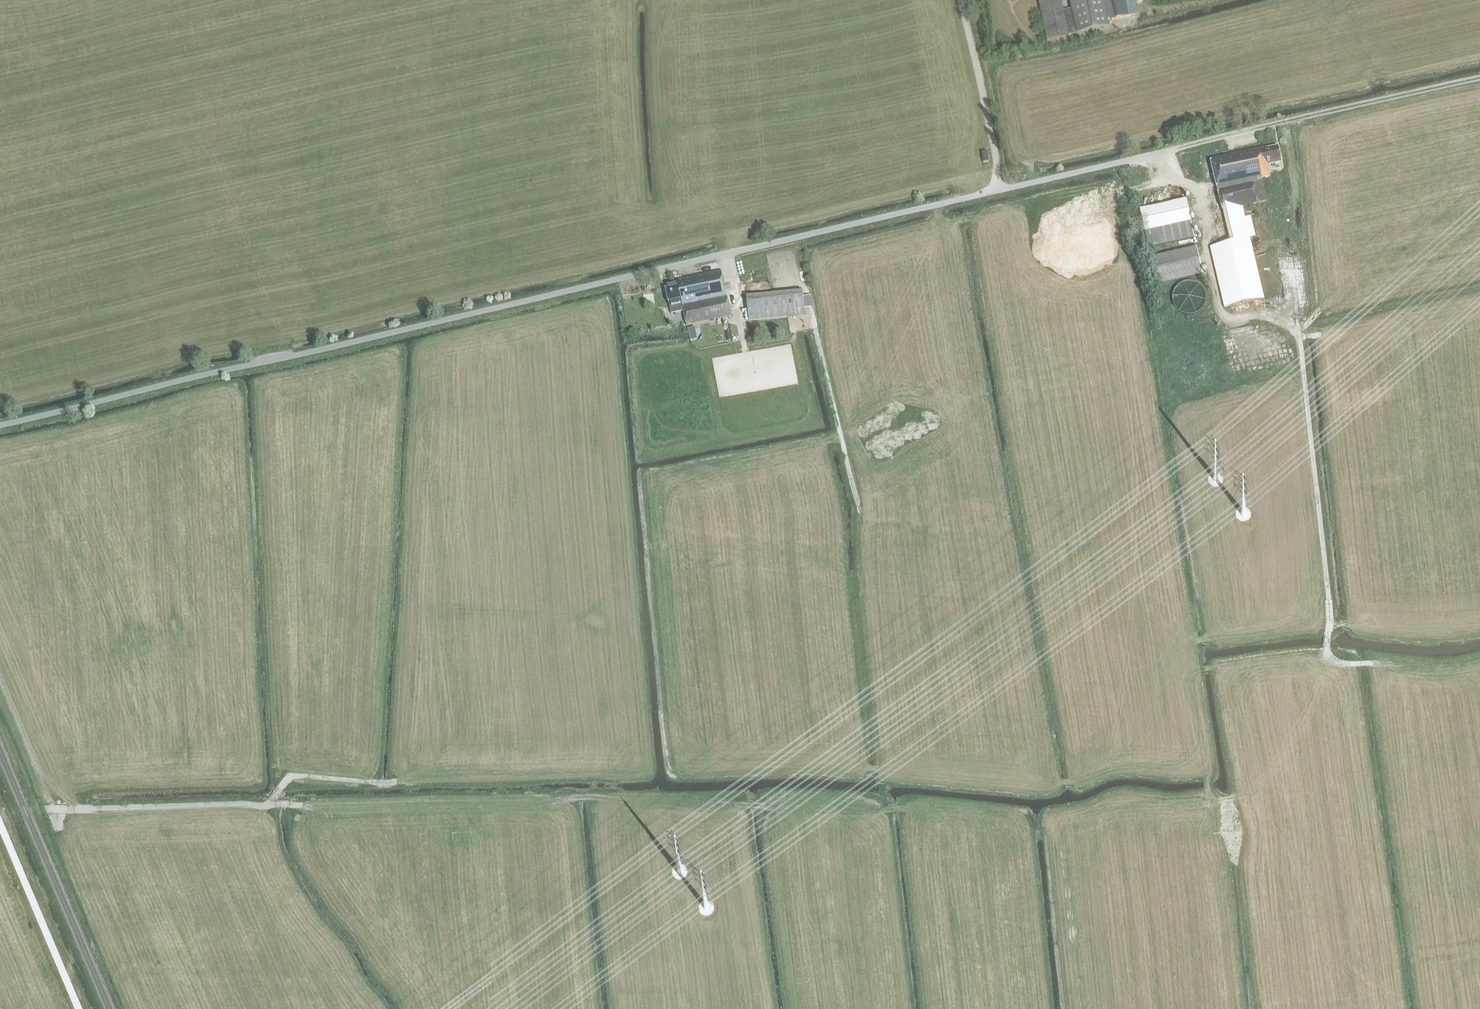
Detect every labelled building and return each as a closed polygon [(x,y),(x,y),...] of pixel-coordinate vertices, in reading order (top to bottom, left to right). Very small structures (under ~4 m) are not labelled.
[(1048,41),(1068,36),(1109,26),(1104,0),(1069,0),(1071,9),(1062,11),(1060,0),(1039,0),(1048,41)] [(1281,163),(1277,146),(1261,150),(1260,148),(1210,160),(1221,210),(1222,210),(1230,242),(1210,246),(1224,308),(1264,299),(1245,217),(1254,215),(1252,204),(1266,201),(1261,179),(1269,177),(1267,166),(1281,163)] [(1194,237),(1186,200),(1139,210),(1147,247),(1194,237)] [(1202,274),(1196,247),(1149,258),(1156,285),(1202,274)] [(719,269),(717,261),(699,265),(702,274),(719,269)] [(730,317),(721,271),(671,281),(672,286),(664,287),(670,314),(682,312),(685,326),(730,317)] [(1191,282),(1189,281),(1186,282),(1183,282),(1180,284),(1178,285),(1176,287),(1174,290),(1173,292),(1172,295),(1172,298),(1172,301),(1173,303),(1174,306),(1176,308),(1178,310),(1180,312),(1183,313),(1186,314),(1189,314),(1191,314),(1194,313),(1197,312),(1199,310),(1201,308),(1203,306),(1204,303),(1205,301),(1205,298),(1205,295),(1204,292),(1203,290),(1201,287),(1199,285),(1197,284),(1194,282),(1191,282)] [(804,316),(802,291),(746,296),(748,322),(804,316)]
